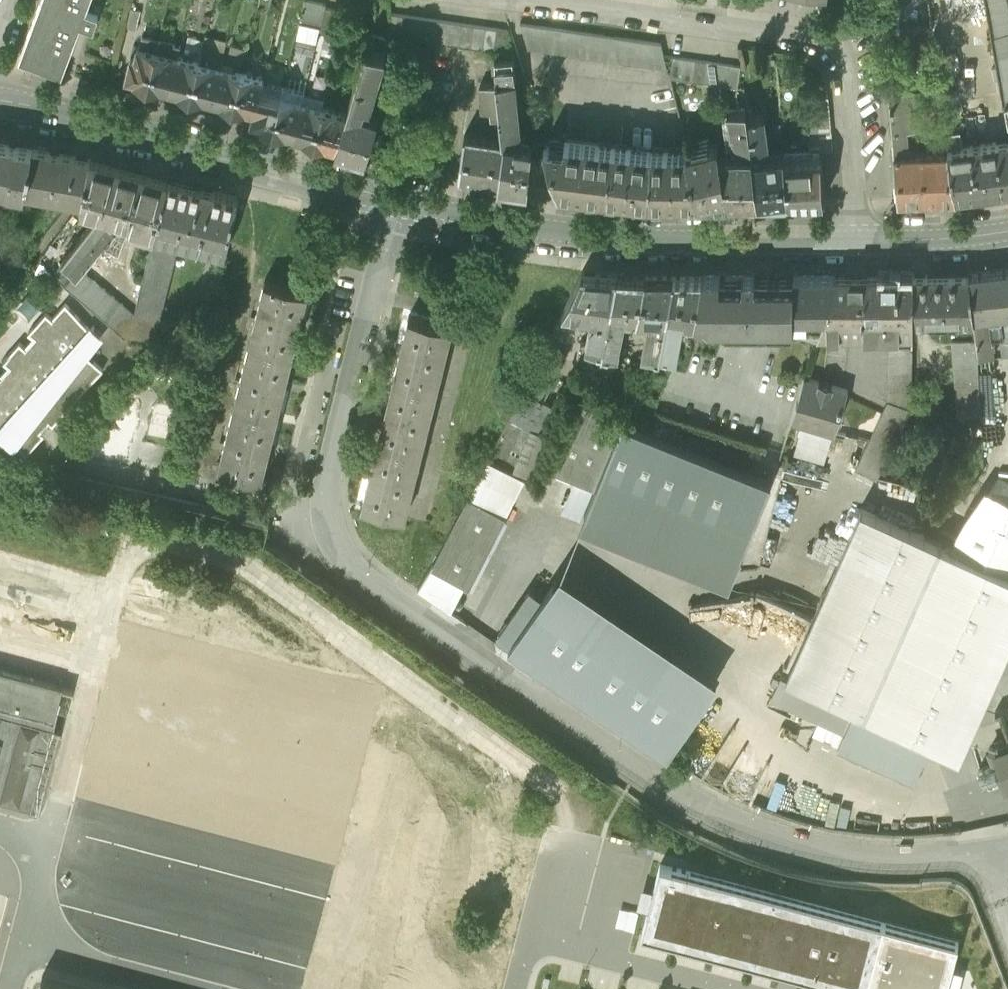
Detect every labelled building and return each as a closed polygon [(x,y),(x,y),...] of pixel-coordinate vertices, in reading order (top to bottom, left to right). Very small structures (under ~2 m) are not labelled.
[(20,57),(61,73),(80,22),(93,27),(97,14),(85,9),(89,0),(42,0),(20,57)] [(320,28),(325,9),(326,4),(309,0),(305,0),(299,23),(320,28)] [(891,26),(900,25),(898,0),(889,0),(891,26)] [(1005,107),(1007,106),(1007,6),(1007,0),(984,0),(1005,107)] [(139,9),(130,7),(126,27),(134,29),(139,9)] [(320,28),(320,32),(341,37),(346,14),(325,9),(320,28)] [(391,14),(388,36),(506,53),(509,31),(391,14)] [(661,43),(521,24),(529,49),(667,68),(661,43)] [(371,34),(367,47),(382,52),(386,39),(371,34)] [(136,83),(148,86),(159,40),(142,36),(140,46),(137,45),(135,56),(131,56),(127,75),(123,74),(120,85),(135,89),(136,83)] [(190,97),(211,102),(226,44),(226,42),(205,36),(203,41),(190,97)] [(182,56),(178,55),(169,92),(190,97),(203,41),(187,37),(182,56)] [(148,86),(169,92),(178,55),(180,45),(159,40),(148,86)] [(247,50),(226,44),(211,102),(233,107),(242,71),(247,50)] [(354,90),(347,112),(337,147),(366,156),(379,115),(362,110),(364,103),(370,104),(385,53),(382,52),(367,47),(358,74),(354,90)] [(494,81),(497,81),(497,79),(516,78),(514,56),(492,58),(494,81)] [(740,66),(673,57),(669,78),(737,88),(740,66)] [(233,107),(254,112),(262,81),(266,63),(247,58),(243,72),(242,71),(233,107)] [(354,90),(358,74),(352,72),(347,88),(354,90)] [(503,139),(506,140),(501,181),(528,185),(533,143),(522,142),(516,78),(497,79),(497,81),(502,130),(503,139)] [(251,127),(273,132),(283,86),(262,81),(254,112),(251,127)] [(497,129),(502,130),(497,81),(494,81),(480,84),(482,109),(490,109),(491,122),(497,122),(497,129)] [(890,88),(895,151),(908,150),(907,127),(915,126),(914,106),(931,103),(929,84),(890,88)] [(273,132),(294,137),(303,101),(305,91),(283,86),(273,132)] [(833,151),(828,97),(806,98),(810,152),(819,151),(833,151)] [(294,137),(315,142),(324,106),(303,101),(294,137)] [(347,112),(324,106),(315,142),(337,147),(347,112)] [(740,147),(741,152),(752,152),(747,116),(746,108),(729,110),(734,147),(740,147)] [(764,114),(747,116),(752,152),(752,156),(769,154),(764,114)] [(949,150),(955,196),(983,193),(1007,189),(1007,138),(980,141),(981,143),(972,144),(972,143),(962,144),(960,133),(947,135),(949,150)] [(459,175),(501,181),(506,140),(503,139),(465,134),(459,175)] [(686,150),(647,150),(565,140),(565,146),(545,145),(558,189),(638,199),(698,199),(686,150)] [(26,190),(33,147),(0,142),(0,185),(26,190)] [(698,199),(728,199),(720,152),(718,143),(686,150),(698,199)] [(91,158),(33,147),(26,190),(83,200),(91,158)] [(895,151),(899,198),(955,196),(949,150),(908,150),(895,151)] [(810,152),(783,154),(787,199),(823,198),(819,151),(810,152)] [(728,199),(758,199),(752,156),(752,152),(741,152),(720,152),(728,199)] [(758,199),(787,199),(783,154),(783,153),(769,154),(752,156),(758,199)] [(139,230),(154,234),(168,180),(96,159),(91,158),(83,200),(82,206),(101,211),(62,259),(77,270),(79,268),(98,246),(123,216),(130,218),(129,223),(140,226),(139,230)] [(179,240),(224,251),(238,197),(168,180),(154,234),(179,240)] [(130,218),(123,216),(98,246),(118,257),(129,223),(130,218)] [(153,348),(179,240),(154,234),(135,314),(79,268),(77,270),(65,285),(128,341),(153,348)] [(77,270),(62,259),(51,273),(65,285),(77,270)] [(1007,311),(1007,268),(969,273),(974,315),(983,314),(988,313),(1007,311)] [(602,345),(603,345),(618,273),(582,270),(562,309),(578,311),(578,315),(585,316),(585,312),(592,313),(596,315),(590,321),(586,342),(602,345)] [(657,363),(658,359),(674,275),(646,275),(618,273),(603,345),(601,355),(617,358),(623,322),(636,323),(637,314),(654,315),(653,320),(648,319),(643,347),(644,348),(641,360),(657,363)] [(913,322),(974,320),(974,315),(969,273),(913,275),(913,322)] [(678,314),(694,317),(702,274),(674,275),(658,359),(669,360),(672,350),(675,351),(681,323),(679,320),(677,320),(678,314)] [(754,331),(761,325),(768,325),(768,331),(780,331),(785,325),(799,325),(819,331),(836,275),(702,274),(694,317),(715,322),(725,331),(754,331)] [(913,326),(913,322),(913,275),(836,275),(819,331),(901,330),(901,326),(913,326)] [(308,291),(265,280),(218,474),(261,485),(308,291)] [(65,303),(52,317),(46,312),(28,333),(29,334),(30,333),(34,337),(26,348),(20,342),(1,363),(3,364),(3,363),(8,367),(0,376),(0,440),(11,451),(15,447),(26,457),(44,437),(40,434),(49,424),(53,427),(102,370),(86,355),(101,335),(94,328),(95,327),(93,326),(90,330),(65,303)] [(974,320),(976,340),(978,357),(993,356),(991,337),(1003,336),(1003,339),(1001,339),(1003,355),(1007,355),(1007,311),(988,313),(989,321),(984,321),(983,314),(974,315),(974,320)] [(452,326),(408,315),(361,509),(405,520),(452,326)] [(952,341),(957,417),(981,416),(978,357),(976,340),(952,341)] [(602,345),(586,342),(580,341),(576,361),(598,365),(602,345)] [(544,345),(522,390),(543,399),(565,356),(544,345)] [(890,349),(888,402),(908,408),(909,404),(911,380),(912,349),(890,349)] [(805,378),(791,421),(803,424),(794,454),(823,462),(832,432),(833,433),(846,390),(805,378)] [(522,390),(509,417),(535,430),(535,428),(548,403),(543,399),(522,390)] [(908,413),(908,408),(888,402),(856,469),(877,479),(897,436),(908,413)] [(575,480),(592,487),(621,418),(585,403),(581,414),(570,410),(550,459),(561,462),(557,473),(575,480)] [(908,413),(897,436),(908,440),(921,407),(909,404),(908,408),(908,413)] [(488,458),(527,475),(537,479),(554,435),(535,428),(535,430),(509,417),(488,458)] [(594,488),(580,523),(734,581),(771,479),(621,418),(594,488)] [(471,491),(498,504),(495,511),(506,517),(527,475),(488,458),(471,491)] [(956,551),(1007,574),(1007,474),(1002,474),(972,517),(956,551)] [(562,511),(579,518),(592,487),(575,480),(562,511)] [(463,585),(470,589),(506,517),(495,511),(498,504),(471,491),(432,569),(463,585)] [(785,683),(929,745),(959,759),(1007,647),(1007,574),(956,551),(861,509),(788,678),(785,683)] [(415,590),(448,613),(463,585),(432,569),(415,590)] [(561,573),(509,648),(668,758),(720,681),(561,573)] [(48,725),(58,684),(0,669),(0,712),(48,725)] [(914,779),(929,745),(785,683),(788,678),(782,676),(771,699),(843,732),(837,745),(914,779)] [(37,805),(58,727),(48,725),(0,712),(0,795),(37,805)] [(990,747),(996,762),(978,768),(983,779),(999,773),(1005,788),(1007,787),(1007,740),(990,747)] [(642,932),(863,988),(866,988),(884,920),(660,862),(642,932)]
